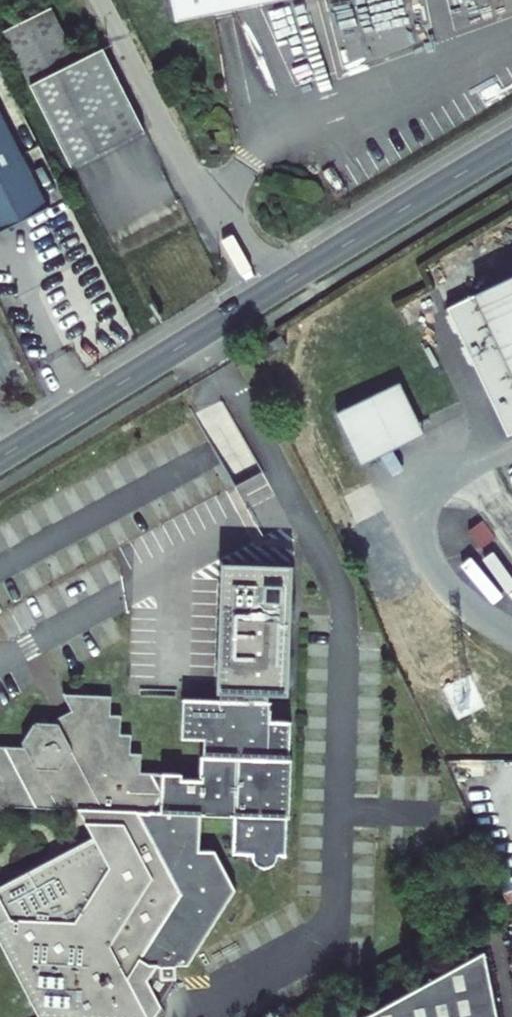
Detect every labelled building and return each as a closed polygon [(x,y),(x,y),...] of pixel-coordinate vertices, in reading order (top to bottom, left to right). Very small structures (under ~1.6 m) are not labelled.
[(177,20),(280,0),(173,0),(177,20)] [(1,35),(72,169),(147,134),(103,49),(74,62),(48,13),(1,35)] [(22,222),(47,210),(0,114),(0,232),(22,222)] [(448,309),(509,436),(511,434),(511,278),(448,309)] [(337,413),(362,465),(425,435),(400,383),(337,413)] [(40,1016),(160,1016),(164,1011),(151,982),(159,970),(192,970),(239,894),(222,856),(207,857),(207,821),(242,821),(242,858),(258,858),(259,862),(261,866),(264,869),(267,871),(271,871),(276,871),(279,869),(282,866),(284,862),(284,858),(295,858),(295,822),(299,822),(299,764),(295,764),(295,727),(275,727),(275,707),(271,706),(272,698),(294,699),(298,570),(226,568),(222,697),(226,697),(225,705),(187,704),(187,744),(196,744),(210,744),(210,761),(207,761),(207,785),(188,785),(189,778),(146,777),(146,757),(135,757),(135,739),(125,739),(125,720),(115,720),(115,699),(73,700),(73,716),(61,723),(64,729),(39,728),(33,741),(27,752),(0,752),(0,842),(19,812),(84,813),(97,841),(0,892),(0,941),(40,1016)] [(480,945),(353,1016),(494,1016),(480,945)]
